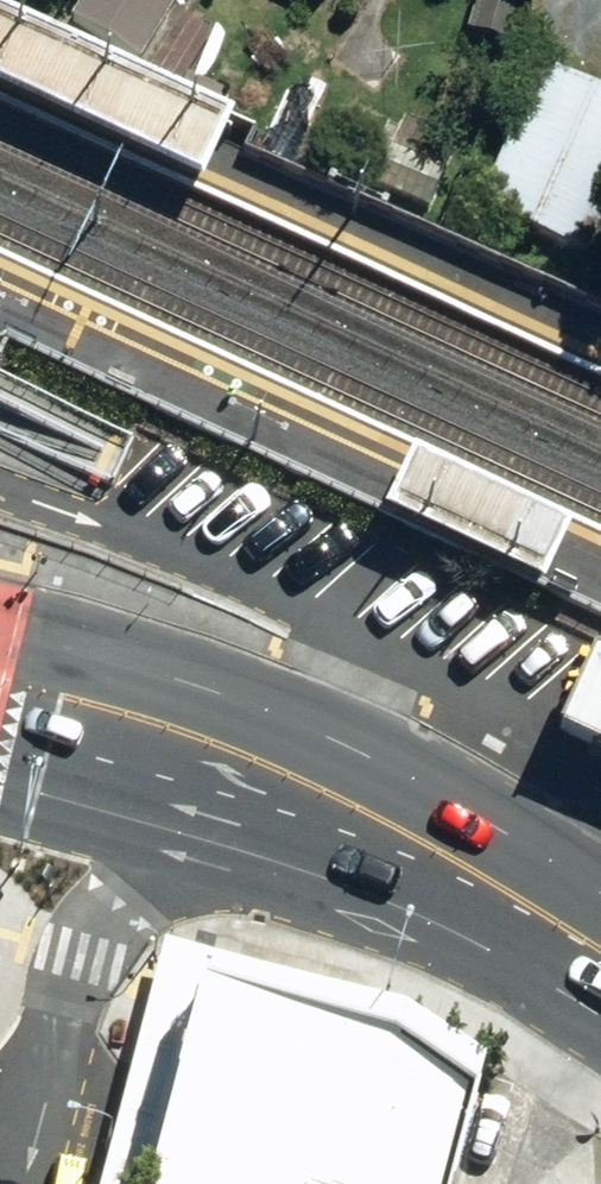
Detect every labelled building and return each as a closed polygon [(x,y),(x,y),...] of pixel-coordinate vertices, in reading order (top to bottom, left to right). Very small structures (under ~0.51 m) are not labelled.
[(139,63),(179,0),(85,0),(72,20),(139,63)] [(0,5),(0,82),(218,180),(248,113),(1,2),(0,5)] [(583,257),(600,219),(600,95),(544,69),(479,208),(583,257)] [(425,453),(400,508),(558,581),(570,555),(584,525),(425,453)] [(574,732),(600,744),(600,672),(574,732)] [(500,1142),(435,1048),(213,973),(165,1183),(489,1183),(500,1142)]
